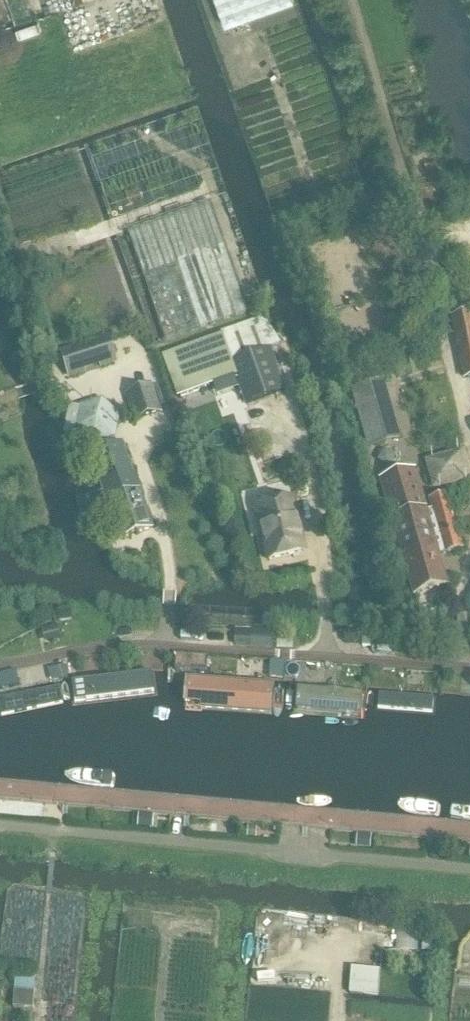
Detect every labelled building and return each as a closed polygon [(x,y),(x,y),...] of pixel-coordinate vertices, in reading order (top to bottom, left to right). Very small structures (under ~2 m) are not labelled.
[(293,1),(293,0),(216,0),(225,26),(293,1)] [(435,160),(425,163),(427,171),(438,168),(435,160)] [(204,326),(224,319),(248,311),(229,254),(211,202),(181,212),(129,230),(166,339),(204,326)] [(110,255),(88,263),(97,288),(88,291),(93,304),(101,301),(106,316),(128,308),(110,255)] [(453,318),(464,378),(469,377),(469,314),(453,318)] [(224,334),(164,356),(180,397),(213,385),(217,396),(240,387),(246,405),(287,390),(271,347),(281,344),(264,316),(260,317),(223,331),(224,334)] [(107,336),(61,352),(70,377),(116,362),(107,336)] [(124,394),(133,421),(162,412),(154,385),(124,394)] [(370,385),(355,390),(371,446),(387,442),(370,385)] [(120,416),(103,400),(79,408),(75,429),(94,444),(116,438),(120,416)] [(104,490),(83,497),(76,500),(82,515),(108,506),(120,539),(153,527),(123,443),(91,454),(104,490)] [(448,494),(430,500),(441,540),(436,542),(416,470),(382,479),(414,595),(448,585),(439,554),(463,548),(448,494)] [(293,499),(257,508),(269,561),(302,553),(295,524),(298,523),(293,499)] [(72,620),(71,612),(59,614),(60,622),(72,620)] [(47,630),(49,641),(60,638),(58,627),(47,630)] [(251,646),(251,632),(237,631),(235,645),(251,646)] [(359,643),(360,632),(346,631),(345,642),(359,643)] [(251,632),(251,646),(272,647),(273,634),(251,632)] [(363,646),(370,647),(370,646),(371,635),(364,635),(363,646)] [(155,690),(151,668),(69,677),(74,699),(155,690)] [(273,696),(273,676),(189,670),(188,692),(273,696)] [(0,674),(0,690),(18,686),(15,671),(0,674)] [(60,678),(0,690),(0,712),(66,699),(60,678)] [(362,708),(364,686),(299,681),(297,704),(362,708)] [(435,708),(436,691),(379,686),(378,703),(435,708)] [(4,802),(3,813),(14,814),(15,803),(4,802)] [(139,815),(138,827),(150,828),(151,816),(139,815)] [(360,835),(359,847),(371,848),(372,836),(360,835)] [(379,969),(353,967),(351,993),(377,996),(379,969)] [(15,979),(14,1007),(34,1008),(35,981),(15,979)]
